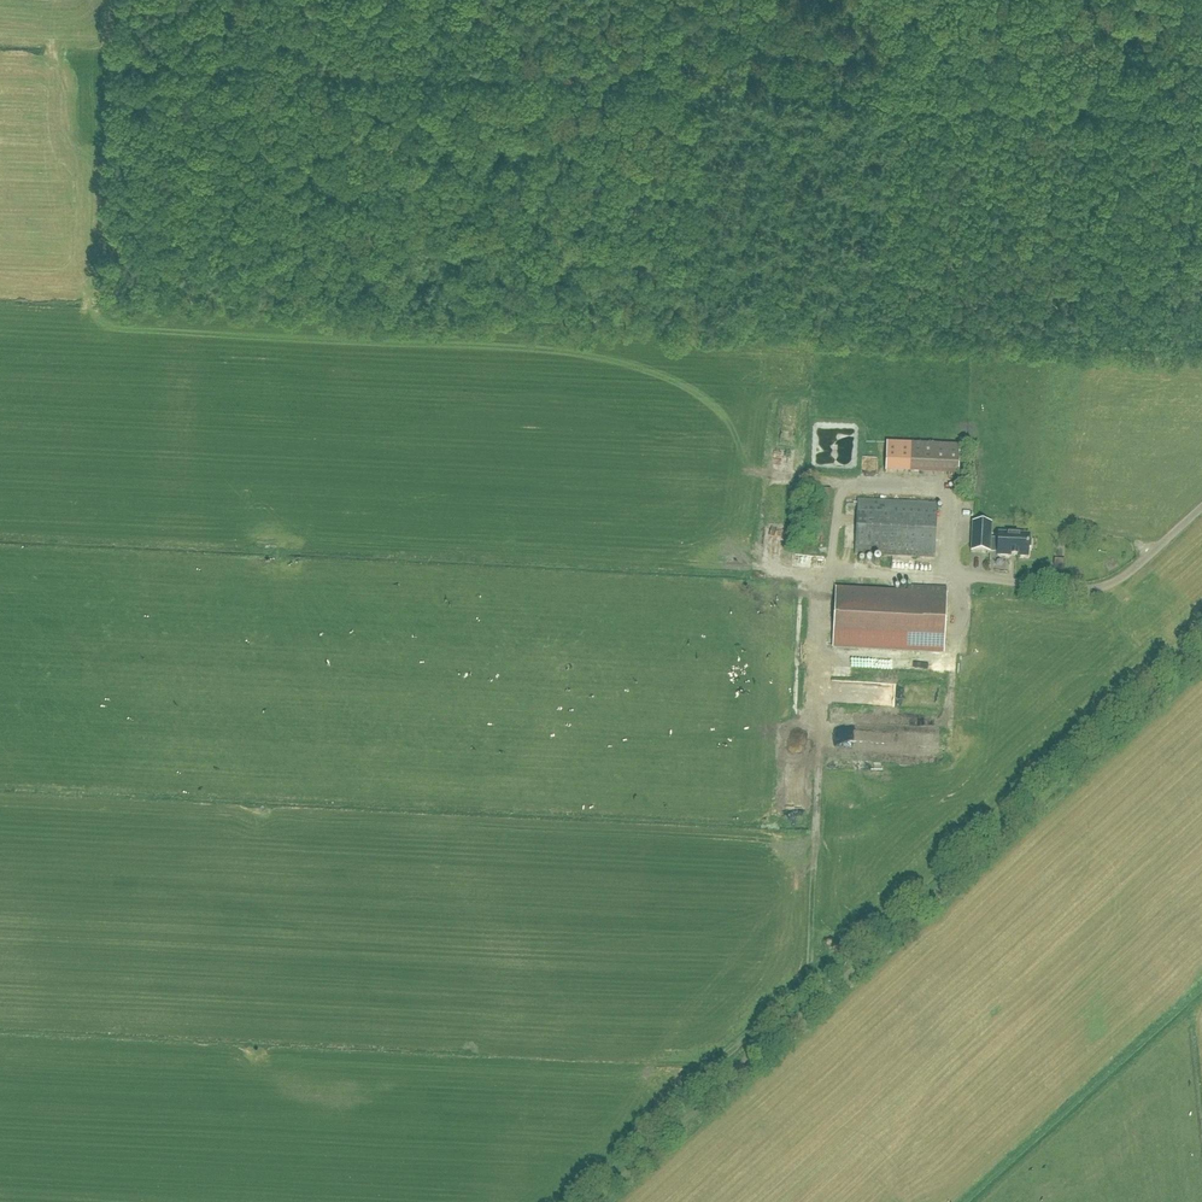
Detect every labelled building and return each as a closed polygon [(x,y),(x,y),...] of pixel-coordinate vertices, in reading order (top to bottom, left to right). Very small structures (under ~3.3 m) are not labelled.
[(888,434),(879,436),(880,443),(890,441),(888,434)] [(910,441),(910,471),(956,471),(956,441),(910,441)] [(855,555),(934,559),(937,504),(858,501),(855,555)] [(1028,541),(1029,537),(998,535),(998,540),(990,539),(991,525),(972,524),(970,552),(990,553),(990,551),(997,551),(997,556),(1027,558),(1028,549),(1031,549),(1031,541),(1028,541)] [(895,570),(906,566),(903,560),(893,564),(895,570)] [(835,589),(832,648),(944,653),(947,590),(912,588),(911,593),(835,589)]
